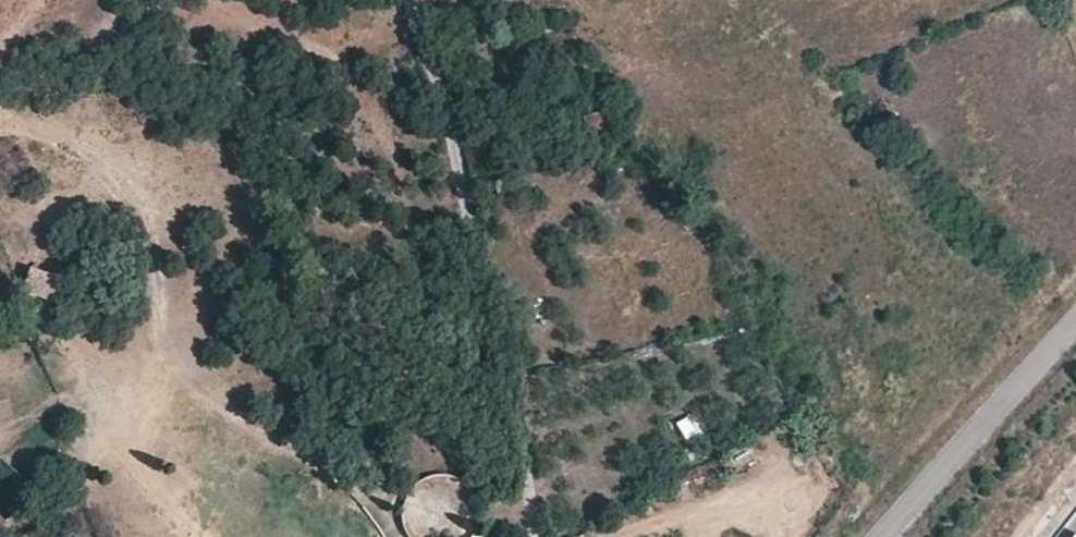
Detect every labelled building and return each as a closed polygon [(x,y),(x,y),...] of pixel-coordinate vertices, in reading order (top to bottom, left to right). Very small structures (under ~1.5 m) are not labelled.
[(0,387),(0,420),(12,416),(3,387),(0,387)] [(676,425),(687,441),(700,432),(690,416),(676,425)] [(9,520),(0,513),(0,530),(9,520)]
